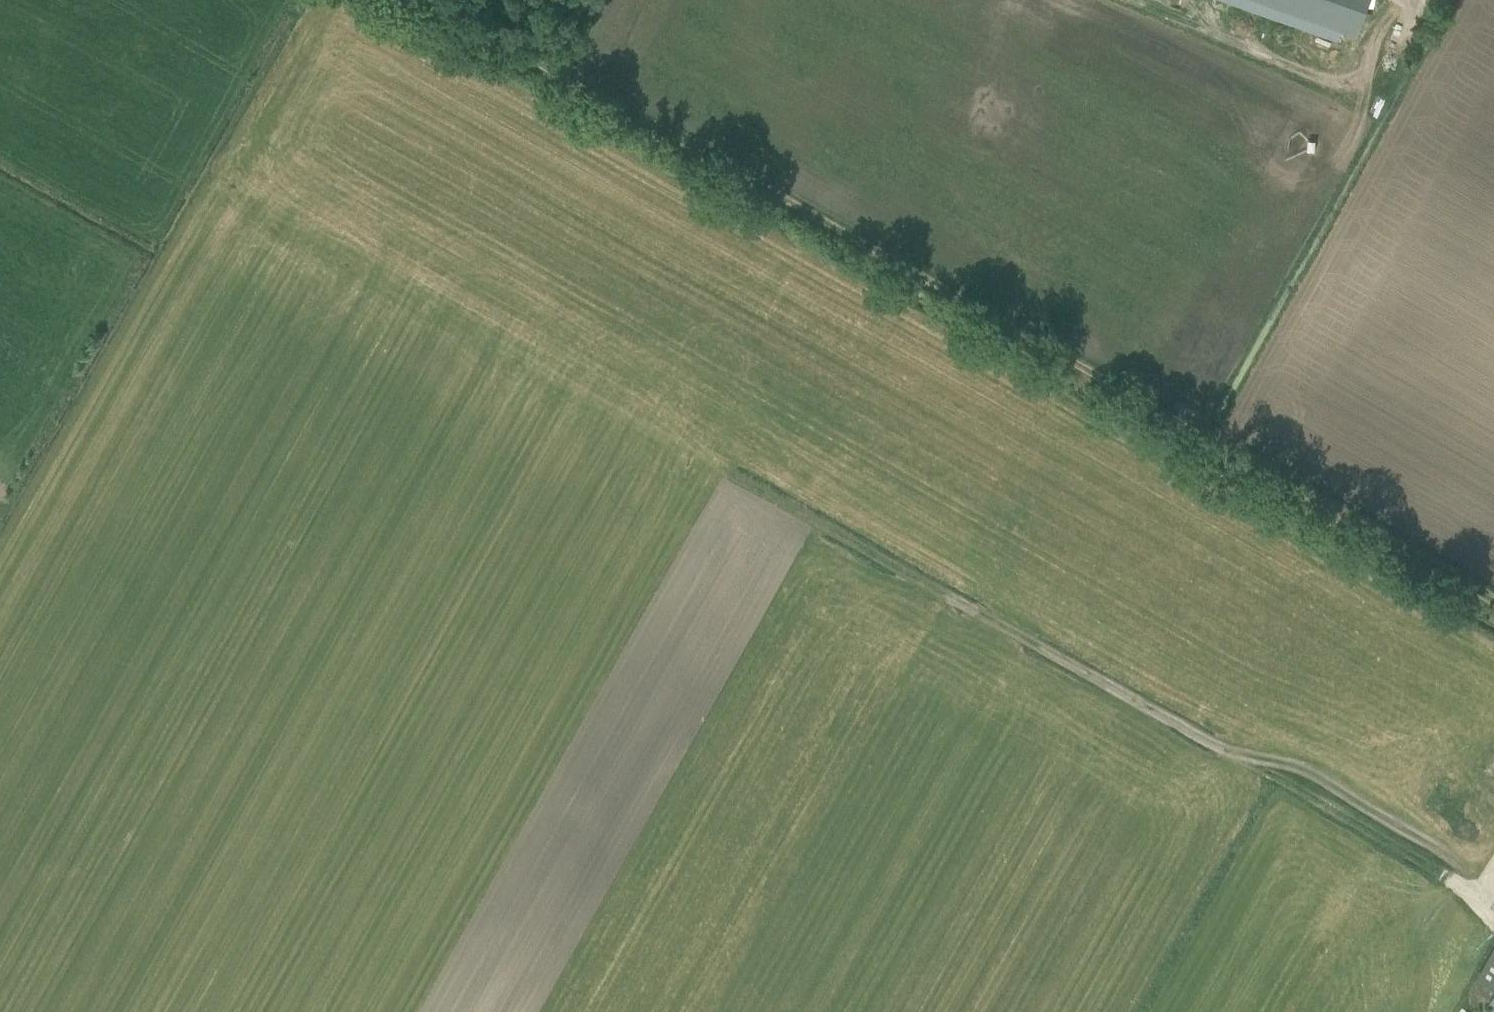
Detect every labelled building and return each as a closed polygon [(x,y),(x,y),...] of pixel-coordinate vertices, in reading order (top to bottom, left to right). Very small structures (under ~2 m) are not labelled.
[(1337,41),(1341,30),(1355,35),(1367,0),(1224,0),(1337,41)] [(1486,1005),(1493,1009),(1493,990),(1486,1005)]
